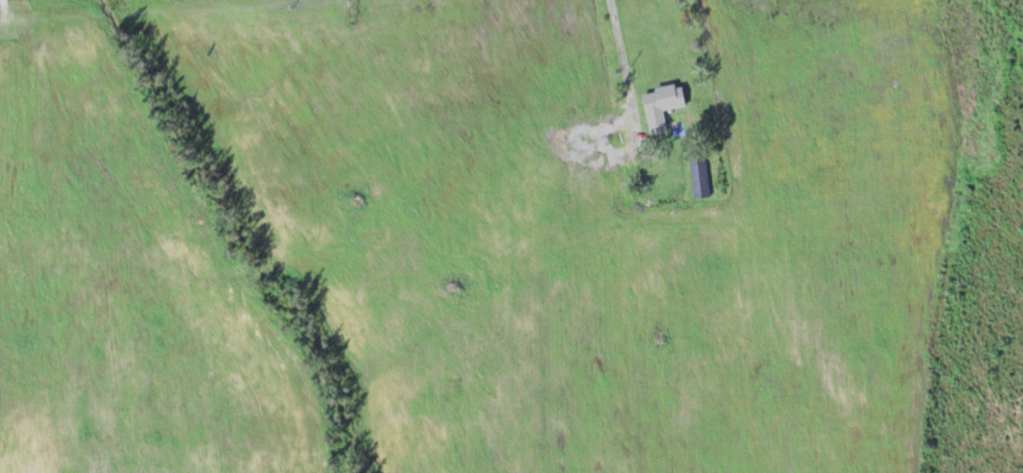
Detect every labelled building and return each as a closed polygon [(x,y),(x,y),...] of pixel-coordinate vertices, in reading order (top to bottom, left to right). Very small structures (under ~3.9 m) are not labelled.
[(651,133),(669,131),(666,108),(688,104),(685,84),(645,89),(651,133)] [(696,197),(712,195),(706,151),(690,153),(696,197)]
